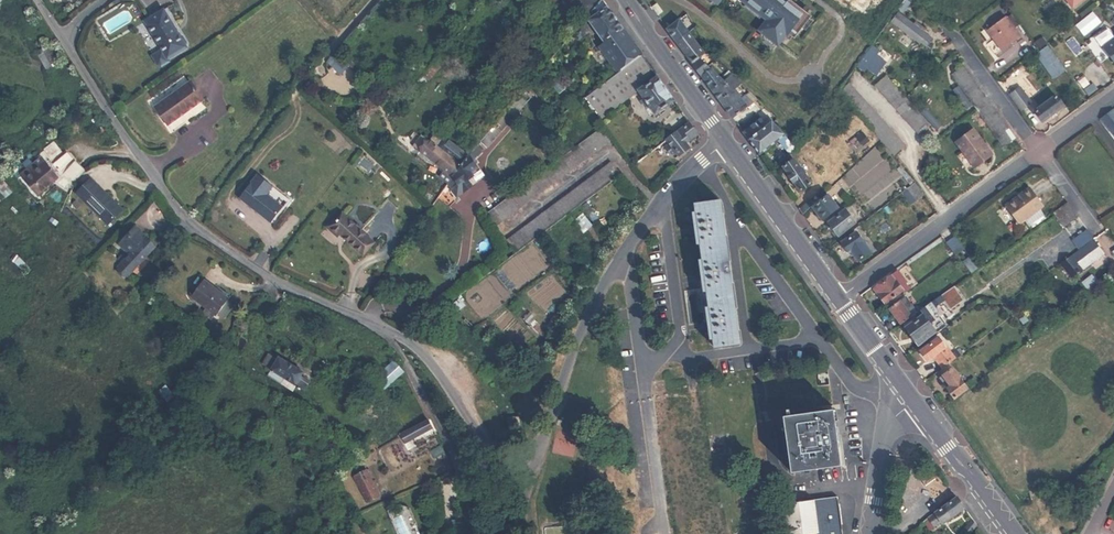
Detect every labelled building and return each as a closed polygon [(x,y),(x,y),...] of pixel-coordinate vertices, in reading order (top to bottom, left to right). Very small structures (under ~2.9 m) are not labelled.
[(556,4),(549,11),(555,16),(571,0),(550,0),(556,4)] [(585,16),(599,0),(574,0),(585,16)] [(604,0),(599,0),(585,16),(585,17),(603,41),(623,27),(604,0)] [(760,19),(762,15),(742,0),(736,0),(760,19)] [(762,15),(764,17),(767,13),(770,16),(759,30),(762,32),(776,42),(778,44),(779,43),(785,35),(788,31),(794,36),(810,16),(797,6),(789,16),(778,8),(784,0),(742,0),(762,15)] [(789,16),(797,6),(810,16),(794,36),(788,31),(785,35),(790,39),(793,36),(795,38),(802,27),(806,30),(813,21),(809,19),(812,16),(807,12),(810,9),(805,5),(803,9),(792,0),(784,0),(778,8),(789,16)] [(898,9),(902,12),(910,1),(908,0),(904,0),(898,9)] [(162,51),(168,60),(187,48),(186,47),(187,44),(183,38),(179,37),(164,12),(145,23),(162,51)] [(899,12),(892,20),(899,26),(922,43),(922,42),(928,46),(927,47),(930,50),(933,45),(929,42),(932,37),(924,31),(926,29),(916,21),(914,24),(899,12)] [(1021,36),(1007,17),(988,30),(1003,49),(1021,36)] [(676,22),(667,29),(677,43),(690,33),(680,20),(679,19),(676,22)] [(589,29),(582,20),(573,30),(580,37),(589,29)] [(618,72),(642,54),(626,33),(623,29),(604,43),(599,46),(618,72)] [(773,46),(776,42),(762,32),(760,35),(773,46)] [(690,33),(677,43),(682,49),(695,40),(690,33)] [(1113,38),(1103,45),(1103,48),(1113,63),(1113,39),(1113,38)] [(695,40),(682,49),(692,63),(701,57),(706,53),(695,40)] [(873,44),(857,66),(863,71),(881,46),(874,41),(873,44)] [(38,48),(47,66),(57,60),(48,42),(38,48)] [(1065,70),(1047,46),(1035,54),(1053,79),(1065,70)] [(168,60),(162,51),(153,57),(158,66),(162,67),(169,63),(168,60)] [(351,65),(336,52),(328,62),(342,74),(351,65)] [(658,75),(642,54),(618,72),(585,96),(601,116),(605,113),(638,89),(658,75)] [(887,62),(876,54),(867,68),(877,75),(887,62)] [(712,68),(701,57),(692,63),(701,76),(712,68)] [(952,73),(976,108),(1003,146),(1015,138),(964,65),(952,73)] [(711,89),(724,79),(712,68),(701,76),(711,89)] [(483,77),(475,71),(469,80),(477,86),(483,77)] [(741,83),(732,74),(724,79),(711,89),(726,109),(741,98),(734,89),(741,83)] [(675,99),(658,75),(638,89),(655,113),(675,99)] [(920,132),(929,124),(887,75),(875,85),(918,134),(920,132)] [(1089,84),(1084,77),(1078,82),(1083,88),(1089,84)] [(524,87),(528,83),(525,79),(516,89),(520,92),(522,90),(524,87)] [(477,86),(469,80),(466,85),(469,87),(474,90),(477,86)] [(168,126),(204,100),(192,82),(155,108),(168,126)] [(867,101),(850,82),(838,93),(857,116),(858,115),(893,155),(904,145),(867,101)] [(533,91),(528,83),(524,87),(530,94),(533,91)] [(1088,96),(1097,89),(1093,83),(1084,90),(1088,96)] [(462,108),(474,90),(469,87),(457,104),(462,108)] [(390,90),(386,95),(397,105),(403,99),(392,89),(390,90)] [(1031,104),(1019,89),(1011,94),(1023,109),(1031,104)] [(523,95),(520,92),(506,108),(513,114),(527,97),(523,95)] [(746,94),(741,98),(748,107),(753,103),(746,94)] [(1063,106),(1057,96),(1035,111),(1042,122),(1063,106)] [(748,107),(741,98),(726,109),(732,118),(748,107)] [(494,122),(500,128),(513,114),(506,108),(494,122)] [(1102,118),(1113,133),(1113,132),(1113,110),(1102,118)] [(754,124),(761,119),(757,114),(751,119),(754,124)] [(751,119),(740,128),(743,132),(754,124),(751,119)] [(743,132),(749,140),(766,127),(764,123),(761,119),(754,124),(743,132)] [(766,127),(772,123),(769,119),(764,123),(766,127)] [(691,120),(668,138),(672,143),(669,145),(673,152),(677,150),(679,153),(689,145),(686,140),(698,131),(691,120)] [(494,122),(480,139),(487,145),(500,128),(494,122)] [(779,140),(786,135),(774,122),(773,123),(772,123),(766,127),(749,140),(760,154),(779,140)] [(496,223),(612,137),(603,125),(486,211),(496,223)] [(992,155),(973,130),(956,142),(975,168),(992,155)] [(467,154),(443,135),(436,146),(460,165),(467,154)] [(786,135),(779,140),(791,153),(796,148),(786,135)] [(54,156),(63,149),(61,146),(57,140),(46,148),(43,150),(46,155),(51,151),(54,156)] [(476,143),(469,152),(472,155),(480,149),(476,143)] [(460,165),(436,146),(428,157),(453,177),(460,165)] [(69,150),(57,159),(63,166),(74,157),(69,150)] [(460,165),(453,177),(462,190),(469,184),(465,177),(470,173),(468,169),(474,164),(473,162),(467,154),(460,165)] [(38,191),(59,175),(48,160),(47,161),(43,156),(23,170),(38,191)] [(77,159),(67,170),(77,179),(87,168),(77,159)] [(800,168),(795,159),(784,166),(790,175),(789,176),(792,181),(794,180),(800,190),(811,183),(804,173),(805,172),(801,167),(800,168)] [(517,252),(622,172),(613,160),(508,239),(517,252)] [(13,174),(3,181),(9,189),(19,182),(13,174)] [(283,207),(266,194),(273,186),(257,174),(239,198),(252,208),(253,207),(257,209),(256,211),(271,222),(283,207)] [(93,176),(78,191),(110,223),(125,208),(93,176)] [(924,194),(915,182),(908,187),(917,200),(924,194)] [(452,189),(448,185),(443,192),(446,195),(452,189)] [(292,202),(273,186),(266,194),(283,207),(271,222),(274,225),(292,202)] [(908,187),(900,193),(910,205),(917,200),(908,187)] [(808,198),(809,199),(814,204),(820,198),(815,192),(808,198)] [(838,208),(828,195),(813,207),(822,219),(838,208)] [(809,199),(799,208),(803,213),(814,204),(809,199)] [(720,200),(696,204),(698,213),(695,213),(699,243),(702,242),(704,259),(702,259),(706,289),(708,289),(711,305),(708,305),(713,336),(715,335),(717,345),(741,342),(720,200)] [(1074,210),(1068,202),(1054,213),(1059,220),(1074,210)] [(855,222),(845,209),(828,223),(838,235),(855,222)] [(1064,227),(1079,217),(1074,210),(1059,220),(1064,227)] [(374,243),(342,214),(335,221),(333,220),(327,227),(338,236),(340,234),(363,255),(374,243)] [(1080,248),(1094,238),(1083,223),(1069,234),(1080,248)] [(120,266),(128,275),(140,263),(149,255),(158,246),(138,226),(135,229),(133,227),(123,237),(125,239),(121,243),(128,250),(132,254),(131,255),(124,263),(120,266)] [(870,252),(856,232),(842,242),(848,251),(851,250),(858,261),(870,252)] [(965,248),(956,236),(948,242),(957,255),(965,248)] [(1094,239),(1062,264),(1073,277),(1104,253),(1094,239)] [(128,250),(119,258),(124,263),(131,255),(132,254),(128,250)] [(149,255),(140,263),(145,268),(153,260),(149,255)] [(972,273),(979,267),(971,257),(964,262),(972,273)] [(898,271),(892,275),(901,287),(906,284),(907,283),(898,271)] [(902,290),(904,293),(909,289),(906,284),(901,287),(892,275),(875,288),(885,302),(902,290)] [(1093,275),(1084,282),(1089,289),(1093,285),(1098,282),(1093,275)] [(206,281),(192,297),(217,317),(230,301),(206,281)] [(901,323),(911,316),(908,312),(913,308),(906,297),(890,308),(901,323)] [(933,327),(929,322),(924,314),(907,326),(916,340),(933,327)] [(915,341),(918,345),(946,325),(938,316),(929,322),(933,327),(916,340),(915,341)] [(934,356),(943,367),(963,352),(960,348),(951,354),(938,337),(920,350),(927,360),(934,356)] [(274,378),(286,386),(290,381),(301,389),(308,393),(313,384),(306,380),(309,375),(285,361),(274,378)] [(386,390),(404,371),(403,370),(395,362),(378,382),(386,390)] [(940,377),(954,398),(968,387),(969,389),(978,381),(974,377),(965,383),(953,367),(940,377)] [(290,381),(286,386),(298,393),(301,389),(290,381)] [(836,407),(786,414),(794,470),(844,463),(836,407)] [(519,413),(507,415),(509,429),(521,427),(519,413)] [(401,436),(405,443),(412,439),(434,428),(429,419),(400,433),(401,436)] [(412,439),(405,443),(408,450),(416,446),(412,439)] [(445,453),(442,446),(432,451),(435,458),(445,453)] [(368,469),(356,475),(368,500),(380,494),(368,469)] [(934,472),(925,479),(927,483),(937,476),(934,472)] [(937,476),(927,483),(928,484),(938,477),(937,476)] [(837,496),(786,503),(786,504),(785,504),(788,527),(787,527),(788,533),(842,533),(841,524),(838,502),(837,496)] [(959,497),(930,517),(936,525),(944,520),(946,524),(967,508),(959,497)] [(980,526),(976,521),(961,531),(962,533),(968,533),(980,526)]
